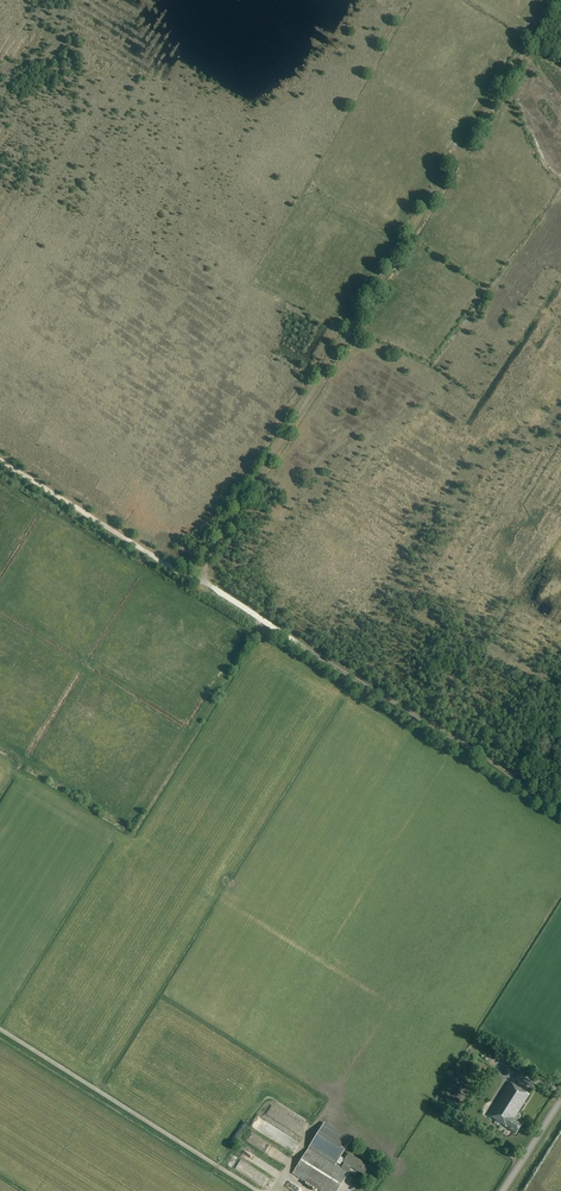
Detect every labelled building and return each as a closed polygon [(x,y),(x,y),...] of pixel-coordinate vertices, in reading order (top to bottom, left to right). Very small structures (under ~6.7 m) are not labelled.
[(523,1066),(520,1070),(527,1075),(530,1070),(523,1066)] [(516,1133),(522,1124),(514,1119),(530,1095),(509,1082),(488,1115),(516,1133)] [(259,1132),(261,1128),(267,1132),(269,1129),(247,1117),(243,1124),(259,1132)] [(324,1123),(321,1129),(293,1174),(320,1190),(338,1190),(349,1172),(348,1172),(351,1167),(363,1175),(365,1171),(371,1175),(374,1170),(369,1166),(349,1154),(343,1162),(344,1163),(341,1167),(336,1164),(348,1146),(350,1142),(351,1140),(325,1123),(324,1123)] [(225,1158),(220,1166),(258,1189),(262,1181),(225,1158)]
